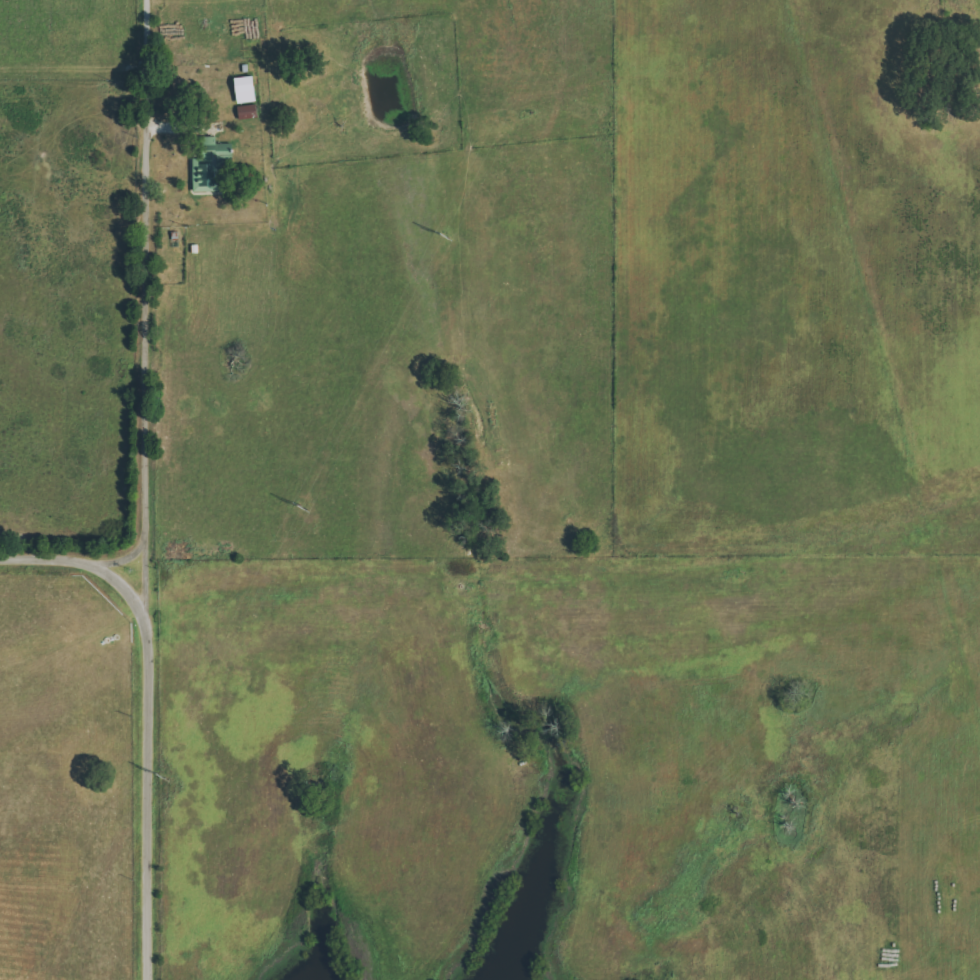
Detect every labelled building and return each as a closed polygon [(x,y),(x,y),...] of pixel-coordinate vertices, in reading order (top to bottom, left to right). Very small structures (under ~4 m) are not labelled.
[(196,192),(226,193),(226,168),(236,168),(236,152),(209,151),(209,160),(196,160),(196,192)]
